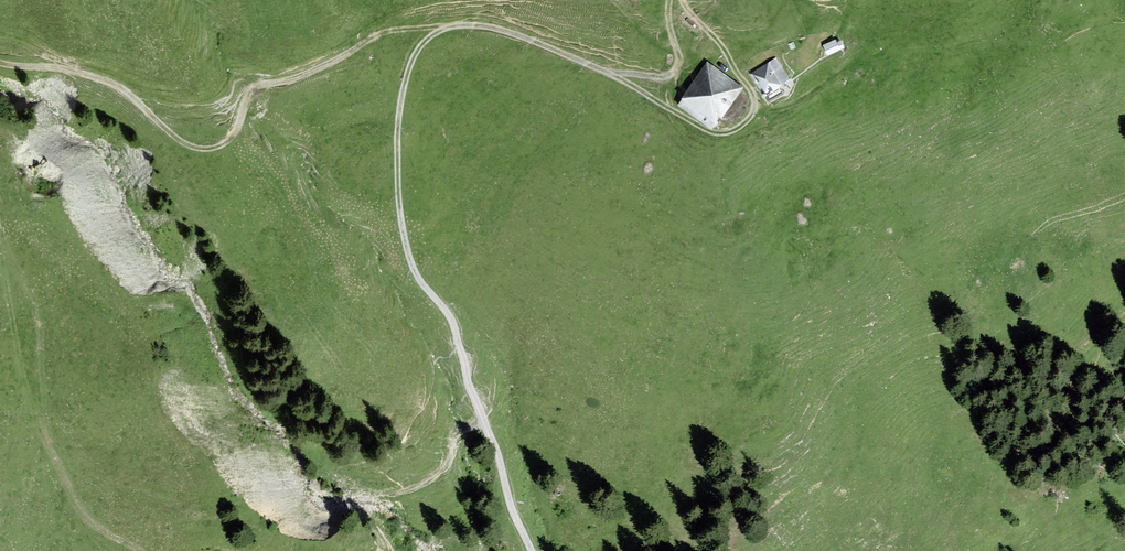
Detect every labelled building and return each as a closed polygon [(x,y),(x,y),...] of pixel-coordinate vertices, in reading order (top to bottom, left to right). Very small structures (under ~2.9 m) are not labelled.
[(828,50),(840,44),(836,37),(824,43),(828,50)] [(776,59),(752,74),(766,95),(789,80),(776,59)] [(743,85),(708,60),(679,101),(714,126),(743,85)]
